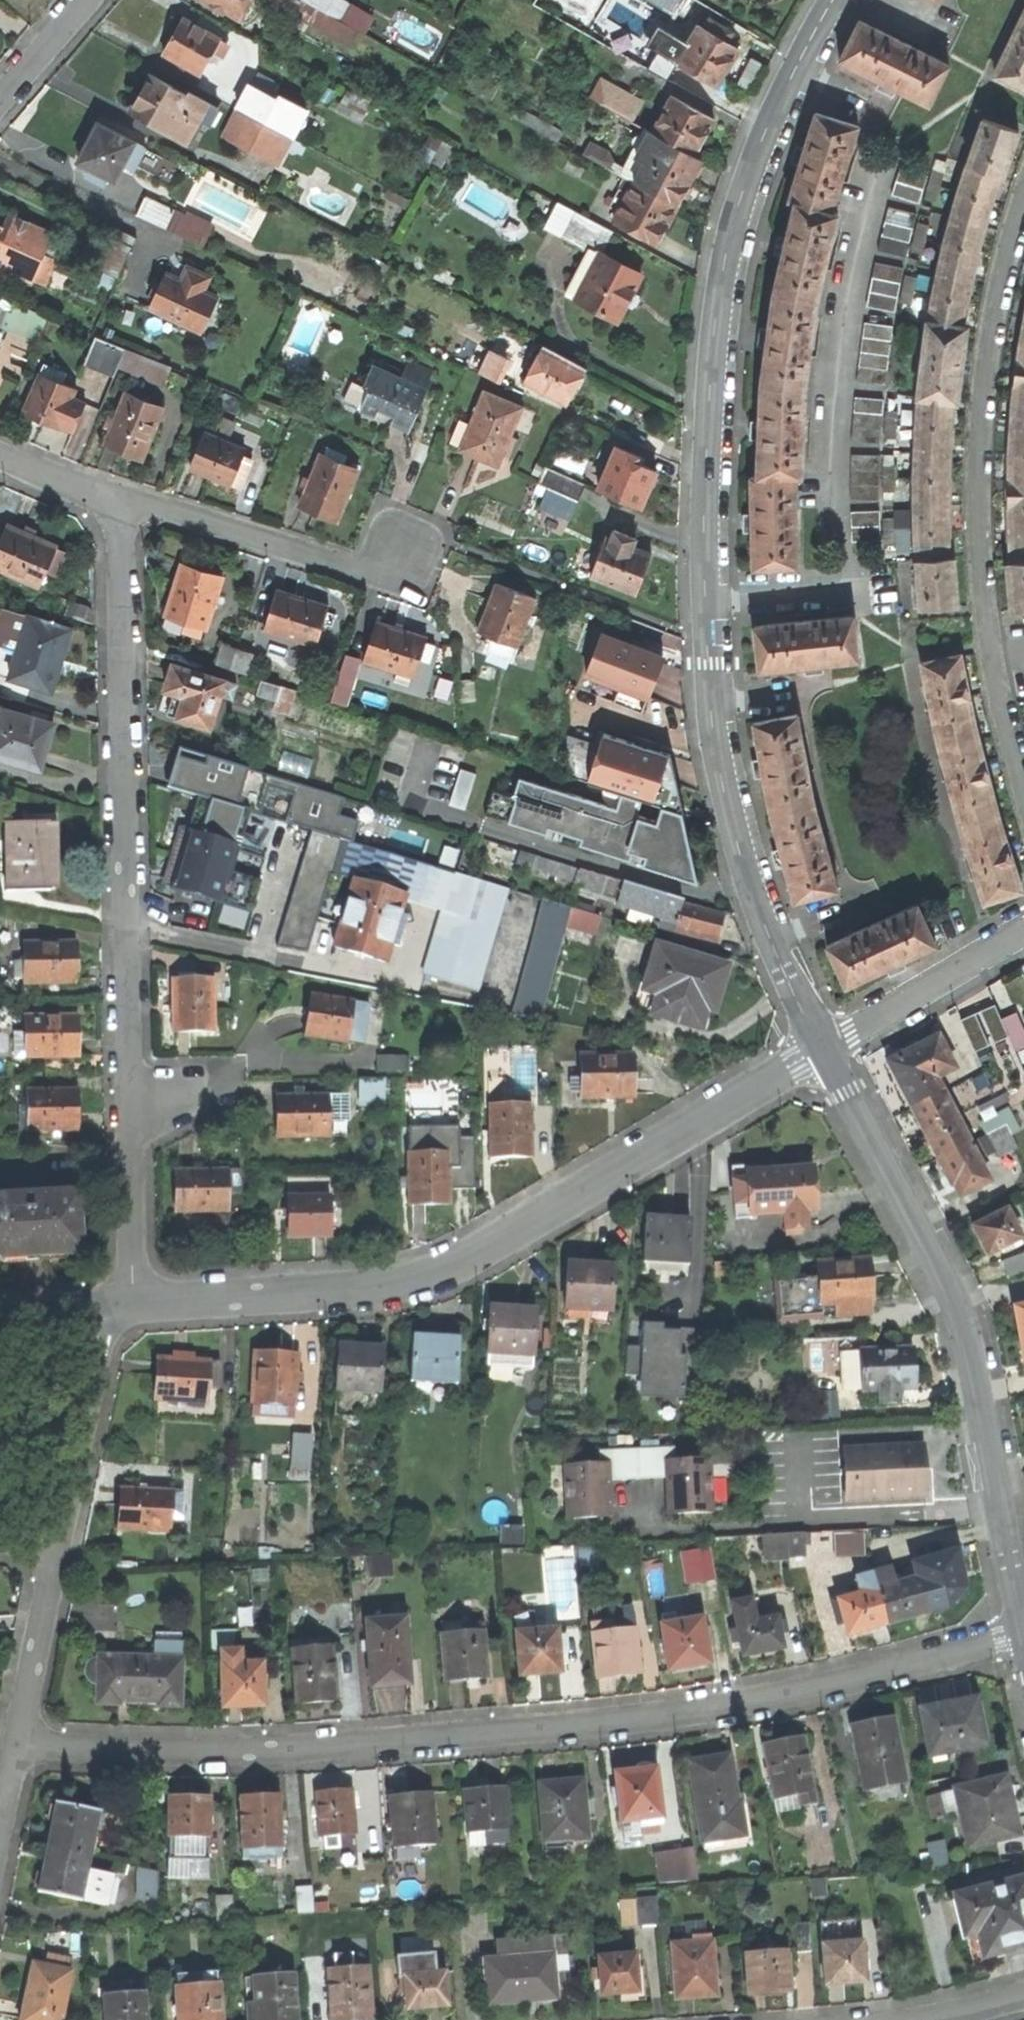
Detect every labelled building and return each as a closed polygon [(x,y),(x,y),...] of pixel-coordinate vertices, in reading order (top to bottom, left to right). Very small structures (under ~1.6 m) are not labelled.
[(240,20),(252,0),(206,0),(214,5),(212,8),(223,14),(225,11),(240,20)] [(307,0),(281,0),(279,4),(353,46),(362,32),(342,20),(307,0)] [(345,0),(307,0),(342,20),(351,4),(345,0)] [(681,0),(658,0),(675,10),(681,0)] [(993,75),(1023,90),(1023,11),(993,75)] [(175,74),(195,85),(214,51),(223,57),(231,44),(184,18),(173,37),(165,52),(182,62),(175,74)] [(642,54),(654,32),(631,18),(619,40),(642,54)] [(893,88),(927,105),(947,65),(918,51),(921,45),(898,33),(895,39),(857,20),(837,61),(880,82),(877,86),(884,89),(890,93),(893,88)] [(697,32),(688,27),(680,40),(690,46),(678,64),(717,88),(728,69),(739,50),(727,43),(733,34),(711,21),(706,30),(700,26),(697,32)] [(621,72),(628,59),(605,45),(597,57),(621,72)] [(210,125),(219,108),(191,92),(189,95),(152,74),(142,92),(131,112),(187,144),(201,120),(210,125)] [(297,141),(313,111),(279,94),(278,97),(252,83),(237,110),(297,141)] [(644,105),(617,90),(607,108),(635,123),(644,105)] [(371,128),(382,108),(352,92),(341,112),(371,128)] [(674,97),(654,133),(697,157),(708,138),(717,121),(674,97)] [(282,169),(297,141),(237,110),(223,139),(282,169)] [(786,200),(792,202),(831,212),(840,181),(846,183),(853,161),(846,159),(856,125),(814,112),(802,150),(797,149),(795,155),(793,161),(798,163),(786,200)] [(981,118),(965,165),(995,177),(1001,179),(1010,152),(1017,131),(981,118)] [(94,179),(105,184),(108,177),(115,180),(125,160),(136,165),(145,148),(99,124),(89,143),(79,162),(98,171),(94,179)] [(706,162),(697,157),(654,133),(647,129),(622,176),(636,184),(680,207),(692,187),(706,162)] [(423,150),(435,156),(443,141),(432,134),(423,150)] [(308,147),(297,141),(291,151),(303,157),(308,147)] [(450,165),(458,149),(443,141),(435,156),(450,165)] [(890,194),(917,202),(925,173),(899,165),(890,194)] [(965,165),(956,192),(988,201),(992,189),(995,177),(965,165)] [(931,168),(923,195),(935,199),(943,172),(931,168)] [(669,227),(680,207),(636,184),(629,195),(621,190),(610,207),(620,212),(616,222),(659,245),(669,227)] [(413,202),(390,190),(385,199),(408,211),(413,202)] [(956,192),(949,217),(981,226),(984,214),(988,201),(956,192)] [(175,210),(145,197),(137,215),(167,229),(175,210)] [(779,254),(769,292),(816,301),(823,270),(830,271),(835,249),(829,248),(837,214),(831,212),(792,202),(782,240),(777,239),(775,247),(773,252),(779,254)] [(904,255),(914,213),(887,206),(877,249),(904,255)] [(38,271),(53,237),(11,218),(13,212),(0,207),(0,254),(38,271)] [(175,210),(167,229),(207,246),(215,228),(175,210)] [(567,295),(618,322),(629,299),(641,277),(604,256),(616,234),(578,213),(563,240),(589,254),(567,295)] [(949,217),(942,244),(974,251),(977,238),(981,226),(949,217)] [(927,224),(916,221),(909,248),(921,251),(927,224)] [(58,264),(94,280),(105,254),(55,232),(53,237),(38,271),(34,280),(48,286),(58,264)] [(942,244),(937,269),(968,276),(971,263),(974,251),(942,244)] [(865,306),(893,311),(901,268),(874,263),(865,306)] [(202,333),(219,298),(204,291),(211,275),(191,265),(187,272),(183,282),(166,273),(149,308),(202,333)] [(937,269),(932,295),(963,302),(966,290),(968,276),(937,269)] [(898,302),(911,305),(916,276),(904,274),(898,302)] [(763,345),(759,384),(804,388),(808,357),(815,358),(818,335),(811,334),(816,301),(769,292),(765,332),(760,331),(759,338),(758,344),(763,345)] [(932,295),(926,324),(959,328),(961,312),(963,302),(932,295)] [(38,339),(48,316),(20,304),(8,327),(38,339)] [(883,384),(891,325),(863,322),(856,380),(883,384)] [(926,324),(917,397),(949,401),(955,402),(959,363),(964,328),(959,328),(926,324)] [(107,362),(120,368),(128,350),(97,336),(85,362),(103,370),(107,362)] [(1016,373),(1023,374),(1023,346),(1019,345),(1018,359),(1016,373)] [(526,382),(568,404),(577,386),(587,369),(545,347),(526,382)] [(142,355),(128,350),(120,368),(134,374),(142,355)] [(498,381),(508,359),(491,351),(481,373),(498,381)] [(73,432),(85,404),(72,398),(77,389),(59,381),(64,371),(44,362),(22,412),(39,420),(59,428),(60,426),(73,432)] [(116,376),(120,368),(107,362),(103,370),(116,376)] [(399,428),(409,433),(420,408),(416,406),(424,389),(374,366),(371,373),(362,377),(367,388),(354,382),(344,403),(375,417),(379,409),(395,417),(391,424),(399,428)] [(1012,400),(1023,401),(1023,374),(1016,373),(1014,387),(1012,400)] [(757,436),(756,476),(794,477),(801,478),(802,443),(809,443),(810,420),(803,420),(804,388),(759,384),(758,422),(752,422),(752,429),(752,436),(757,436)] [(143,459),(164,411),(143,401),(147,392),(135,387),(131,396),(125,393),(104,442),(124,451),(143,459)] [(428,391),(424,389),(416,406),(420,408),(428,391)] [(524,409),(486,393),(460,452),(476,459),(499,468),(524,409)] [(878,443),(882,399),(854,397),(850,440),(878,443)] [(917,397),(915,425),(947,427),(948,415),(949,401),(917,397)] [(1010,427),(1023,428),(1023,401),(1012,400),(1011,414),(1010,427)] [(915,425),(913,452),(946,453),(946,440),(947,427),(915,425)] [(1008,453),(1023,454),(1023,428),(1010,427),(1009,441),(1008,453)] [(242,492),(253,466),(246,463),(248,457),(243,454),(245,449),(205,432),(190,470),(201,475),(242,492)] [(328,447),(324,456),(336,461),(340,451),(328,447)] [(600,489),(642,508),(650,490),(657,473),(637,464),(639,457),(619,447),(600,489)] [(913,452),(912,478),(945,479),(945,466),(946,453),(913,452)] [(1008,480),(1023,480),(1023,454),(1008,453),(1008,467),(1008,480)] [(337,521),(359,471),(336,461),(324,456),(320,455),(299,504),(321,514),(337,521)] [(878,499),(878,455),(850,455),(849,499),(878,499)] [(894,464),(882,464),(881,492),(893,492),(894,464)] [(579,501),(587,484),(546,466),(538,483),(579,501)] [(752,569),(796,568),(796,532),(803,532),(802,509),(795,509),(794,477),(756,476),(750,475),(751,516),(745,516),(746,522),(746,529),(751,529),(752,569)] [(912,478),(912,505),(945,505),(945,492),(945,479),(912,478)] [(1007,507),(1023,507),(1023,480),(1008,480),(1008,495),(1007,507)] [(912,505),(913,532),(946,531),(946,520),(945,505),(912,505)] [(1009,533),(1023,533),(1023,507),(1007,507),(1008,520),(1009,533)] [(898,541),(913,540),(911,508),(896,509),(898,541)] [(850,542),(878,541),(877,511),(850,511),(850,542)] [(882,546),(895,545),(894,517),(881,517),(882,546)] [(38,587),(56,548),(30,537),(7,527),(0,543),(0,570),(38,587)] [(913,532),(915,560),(947,558),(946,544),(946,531),(913,532)] [(593,578),(637,595),(646,572),(652,556),(634,549),(637,540),(616,532),(613,541),(608,539),(593,578)] [(1011,562),(1023,561),(1023,533),(1009,533),(1010,546),(1011,562)] [(918,609),(956,606),(955,586),(952,557),(947,558),(915,560),(918,609)] [(1023,610),(1023,561),(1011,562),(1006,562),(1008,586),(1010,612),(1023,610)] [(195,636),(198,627),(206,629),(222,579),(201,572),(181,566),(165,616),(180,621),(177,630),(195,636)] [(487,652),(512,662),(537,601),(497,585),(489,606),(479,633),(491,639),(487,652)] [(278,592),(265,632),(315,648),(328,607),(301,599),(278,592)] [(9,679),(51,692),(58,668),(69,631),(11,612),(1,644),(18,650),(9,679)] [(820,670),(820,665),(858,661),(853,616),(819,620),(818,613),(778,617),(778,624),(753,627),(758,672),(805,667),(806,672),(813,671),(820,670)] [(400,630),(378,623),(365,663),(415,680),(428,638),(400,630)] [(604,636),(588,676),(616,686),(613,694),(645,706),(656,680),(665,659),(604,636)] [(215,662),(232,668),(239,650),(221,644),(215,662)] [(232,668),(247,673),(253,655),(239,650),(232,668)] [(984,902),(1019,891),(1005,844),(998,821),(986,775),(976,740),(973,727),(964,682),(958,656),(922,664),(938,743),(964,840),(984,902)] [(362,666),(347,661),(335,698),(350,703),(362,666)] [(167,715),(209,728),(220,694),(232,698),(236,686),(172,665),(166,683),(164,691),(174,694),(167,715)] [(257,694),(276,699),(280,686),(261,680),(257,694)] [(298,692),(280,686),(276,699),(273,707),(291,713),(298,692)] [(39,769),(45,749),(52,724),(0,709),(0,757),(39,769)] [(763,779),(770,813),(814,802),(797,713),(753,723),(760,760),(751,761),(753,772),(755,780),(763,779)] [(672,750),(603,731),(600,742),(575,735),(564,772),(659,797),(672,750)] [(462,771),(451,807),(468,813),(479,776),(462,771)] [(632,864),(635,854),(628,852),(639,818),(644,802),(622,795),(618,809),(604,805),(519,778),(514,795),(513,797),(518,799),(510,824),(550,837),(552,831),(567,835),(583,840),(581,848),(632,864)] [(486,817),(510,824),(518,799),(513,797),(514,795),(494,789),(486,817)] [(609,790),(604,805),(618,809),(622,795),(609,790)] [(160,887),(249,912),(258,881),(247,878),(265,818),(197,798),(189,827),(178,824),(168,860),(160,887)] [(794,902),(838,889),(814,802),(770,813),(779,848),(771,851),(773,860),(776,868),(784,866),(794,902)] [(700,883),(686,815),(664,808),(659,824),(639,818),(628,852),(635,854),(641,856),(647,858),(645,868),(700,883)] [(349,821),(343,841),(427,866),(433,847),(349,821)] [(6,891),(51,890),(51,872),(51,853),(46,853),(46,831),(6,831),(6,891)] [(477,991),(508,891),(427,866),(343,841),(327,893),(351,900),(336,948),(386,964),(395,933),(406,899),(443,910),(424,975),(477,991)] [(458,868),(461,848),(445,845),(441,865),(458,868)] [(677,930),(719,942),(723,929),(726,918),(683,906),(685,901),(660,893),(519,852),(515,863),(575,881),(572,891),(679,922),(677,930)] [(540,1022),(571,908),(545,901),(514,1015),(540,1022)] [(903,961),(935,946),(917,904),(826,946),(845,988),(886,969),(890,977),(898,973),(907,969),(903,961)] [(579,910),(580,934),(600,933),(599,909),(579,910)] [(25,986),(77,984),(77,963),(77,941),(24,943),(25,986)] [(700,1030),(707,1010),(714,1013),(722,987),(728,969),(659,946),(636,1015),(651,1019),(653,1015),(700,1030)] [(173,1033),(215,1033),(214,980),(172,981),(172,1006),(173,1033)] [(306,1036),(351,1043),(354,1023),(357,1003),(312,996),(308,1022),(306,1036)] [(354,1023),(351,1043),(367,1045),(373,1005),(357,1003),(354,1023)] [(1023,1047),(1023,1037),(1014,1015),(1001,1020),(1014,1051),(1023,1047)] [(26,1018),(25,1040),(16,1040),(15,1060),(77,1058),(77,1039),(77,1016),(26,1018)] [(898,1087),(911,1111),(942,1095),(936,1081),(954,1072),(937,1039),(927,1044),(887,1065),(898,1087)] [(612,1098),(633,1098),(632,1056),(580,1057),(581,1081),(571,1081),(571,1094),(581,1094),(581,1099),(612,1098)] [(379,1058),(380,1072),(407,1071),(407,1058),(379,1058)] [(388,1079),(360,1080),(361,1107),(388,1107),(388,1079)] [(79,1091),(28,1092),(28,1133),(79,1133),(79,1109),(79,1091)] [(511,1158),(531,1158),(530,1105),(505,1105),(505,1095),(488,1095),(489,1158),(511,1158)] [(919,1127),(924,1137),(956,1120),(942,1095),(911,1111),(919,1127)] [(277,1139),(328,1138),(328,1096),(276,1096),(276,1114),(277,1139)] [(1011,1137),(1019,1133),(1007,1111),(996,1117),(1001,1129),(1006,1127),(1011,1137)] [(986,1137),(989,1135),(1001,1129),(996,1117),(980,1125),(986,1137)] [(937,1162),(968,1146),(956,1120),(924,1137),(930,1149),(937,1162)] [(1015,1148),(1011,1137),(1006,1127),(1001,1129),(989,1135),(1000,1157),(1015,1148)] [(430,1206),(449,1206),(448,1154),(429,1154),(429,1144),(414,1144),(414,1154),(407,1154),(407,1207),(430,1206)] [(988,1184),(968,1146),(937,1162),(945,1177),(950,1187),(953,1186),(959,1198),(988,1184)] [(756,1168),(732,1169),(736,1222),(751,1221),(750,1218),(784,1217),(786,1232),(807,1232),(806,1215),(816,1214),(815,1194),(813,1172),(757,1176),(756,1168)] [(175,1214),(228,1213),(227,1198),(239,1198),(239,1170),(196,1170),(175,1171),(175,1214)] [(78,1194),(0,1199),(0,1259),(51,1256),(81,1254),(78,1194)] [(330,1198),(288,1198),(288,1238),(309,1238),(330,1237),(330,1198)] [(1020,1241),(1005,1213),(972,1230),(981,1247),(987,1258),(1020,1241)] [(669,1223),(646,1221),(644,1267),(689,1269),(690,1224),(669,1223)] [(870,1262),(817,1267),(818,1284),(806,1285),(805,1280),(775,1283),(778,1324),(823,1321),(822,1309),(834,1307),(836,1319),(861,1317),(860,1306),(873,1305),(872,1284),(870,1262)] [(588,1268),(569,1267),(566,1313),(611,1316),(613,1269),(588,1268)] [(1014,1310),(1016,1323),(1019,1338),(1023,1337),(1023,1308),(1014,1310)] [(490,1311),(487,1357),(532,1359),(535,1313),(512,1312),(490,1311)] [(643,1343),(630,1343),(631,1396),(686,1395),(685,1329),(663,1330),(663,1321),(643,1321),(643,1343)] [(413,1340),(410,1385),(456,1387),(458,1341),(429,1340),(413,1340)] [(359,1351),(337,1350),(334,1395),(380,1398),(383,1352),(359,1351)] [(898,1407),(898,1393),(914,1393),(914,1371),(913,1350),(860,1353),(860,1395),(877,1394),(877,1407),(898,1407)] [(273,1356),(254,1355),(251,1407),(273,1409),(273,1418),(294,1418),(297,1357),(273,1356)] [(154,1403),(206,1407),(209,1365),(183,1364),(157,1362),(154,1403)] [(309,1438),(295,1437),(292,1468),(307,1469),(309,1438)] [(562,1519),(607,1517),(607,1497),(607,1480),(661,1477),(661,1492),(662,1515),(709,1512),(706,1457),(671,1460),(670,1447),(594,1450),(595,1463),(559,1466),(562,1519)] [(845,1504),(924,1499),(923,1472),(922,1447),(843,1452),(845,1504)] [(117,1533),(170,1535),(172,1494),(120,1491),(119,1511),(117,1533)] [(835,1530),(837,1556),(868,1553),(866,1527),(835,1530)] [(519,1530),(500,1529),(499,1542),(519,1542),(519,1530)] [(765,1560),(808,1555),(806,1529),(762,1533),(765,1560)] [(579,1612),(574,1543),(545,1545),(550,1614),(579,1612)] [(682,1584),(700,1581),(696,1552),(678,1554),(682,1584)] [(596,1559),(585,1559),(586,1570),(596,1569),(596,1559)] [(908,1617),(923,1613),(914,1578),(893,1584),(889,1570),(870,1575),(884,1624),(908,1617)] [(861,1631),(884,1624),(870,1575),(857,1579),(861,1594),(838,1601),(846,1635),(861,1631)] [(758,1655),(781,1651),(775,1619),(761,1622),(757,1598),(728,1604),(739,1659),(758,1655)] [(515,1612),(516,1622),(535,1622),(534,1612),(515,1612)] [(404,1618),(364,1621),(365,1638),(363,1640),(364,1655),(366,1656),(369,1689),(391,1687),(410,1686),(404,1618)] [(699,1620),(661,1626),(667,1670),(686,1668),(707,1665),(699,1620)] [(566,1654),(565,1637),(556,1638),(556,1631),(535,1632),(535,1622),(516,1622),(518,1676),(537,1675),(558,1675),(557,1654),(566,1654)] [(639,1675),(634,1631),(613,1633),(612,1622),(590,1625),(595,1680),(620,1677),(639,1675)] [(481,1626),(462,1627),(462,1634),(440,1635),(444,1682),(468,1681),(486,1679),(481,1626)] [(263,1671),(257,1664),(239,1665),(237,1633),(209,1634),(210,1666),(219,1666),(220,1707),(240,1707),(262,1707),(263,1671)] [(336,1701),(332,1647),(315,1648),(314,1640),(291,1643),(295,1704),(316,1703),(336,1701)] [(179,1707),(179,1644),(154,1643),(154,1659),(97,1656),(97,1659),(89,1658),(83,1668),(82,1675),(91,1686),(96,1687),(96,1705),(117,1706),(117,1701),(137,1702),(156,1703),(156,1707),(179,1707)] [(939,1708),(920,1711),(927,1756),(984,1747),(975,1701),(955,1704),(953,1702),(946,1703),(940,1704),(939,1708)] [(868,1723),(850,1726),(862,1790),(903,1783),(890,1719),(868,1723)] [(800,1807),(814,1804),(802,1737),(783,1741),(762,1745),(773,1801),(797,1796),(800,1807)] [(704,1760),(688,1763),(699,1842),(742,1836),(737,1806),(735,1806),(727,1757),(704,1760)] [(633,1772),(615,1774),(620,1822),(639,1820),(640,1827),(661,1824),(655,1770),(646,1765),(641,1764),(638,1766),(633,1772)] [(967,1849),(1017,1836),(1011,1807),(1004,1777),(953,1789),(967,1849)] [(562,1782),(538,1784),(542,1842),(585,1839),(581,1781),(562,1782)] [(486,1788),(464,1790),(466,1839),(506,1837),(504,1787),(486,1788)] [(317,1836),(354,1834),(351,1790),(331,1791),(315,1792),(317,1836)] [(934,1813),(956,1809),(953,1790),(931,1793),(934,1813)] [(407,1795),(390,1796),(390,1817),(388,1817),(389,1831),(392,1831),(394,1859),(418,1857),(417,1846),(432,1845),(430,1816),(425,1816),(424,1793),(407,1795)] [(238,1796),(241,1859),(279,1857),(278,1794),(256,1795),(238,1796)] [(187,1798),(168,1797),(167,1837),(193,1837),(194,1848),(206,1848),(207,1798),(187,1798)] [(45,1833),(42,1846),(86,1856),(96,1810),(53,1800),(45,1833)] [(33,1885),(100,1901),(106,1875),(83,1869),(86,1856),(42,1846),(38,1865),(33,1885)] [(691,1849),(654,1854),(657,1884),(697,1881),(691,1849)] [(157,1868),(136,1868),(136,1902),(157,1901),(157,1868)] [(1023,1944),(1023,1881),(1023,1877),(954,1894),(963,1933),(976,1931),(982,1954),(994,1951),(1023,1944)] [(310,1886),(292,1887),(295,1914),(312,1913),(310,1886)] [(657,1894),(635,1895),(637,1923),(658,1923),(657,1894)] [(230,1896),(214,1897),(215,1920),(231,1919),(230,1896)] [(853,1920),(819,1923),(825,1984),(845,1982),(864,1980),(861,1941),(849,1942),(848,1937),(855,1937),(853,1920)] [(807,1923),(794,1924),(797,1952),(810,1951),(807,1923)] [(710,1940),(671,1943),(675,1998),(695,1996),(714,1995),(710,1940)] [(435,1973),(433,1951),(395,1954),(396,1977),(404,1977),(407,2008),(424,2007),(446,2005),(443,1972),(435,1973)] [(786,1990),(783,1952),(747,1955),(749,1992),(768,1991),(786,1990)] [(367,1966),(352,1967),(351,1954),(333,1956),(334,1968),(327,1969),(331,2019),(371,2019),(367,1966)] [(638,1991),(635,1954),(598,1956),(600,1993),(619,1992),(638,1991)] [(555,1997),(551,1955),(485,1959),(487,2002),(508,2001),(555,1997)] [(71,1971),(31,1963),(25,1994),(19,2019),(60,2019),(71,1971)] [(217,1984),(216,1983),(215,1973),(181,1975),(182,1985),(175,1986),(177,2019),(220,2019),(217,1984)] [(293,1973),(254,1976),(254,1977),(256,2019),(295,2019),(293,1973)] [(254,1977),(245,1978),(247,2019),(256,2019),(254,1977)] [(144,1992),(141,1992),(140,1986),(106,1988),(107,1994),(103,1994),(104,2019),(145,2019),(144,1992)]
